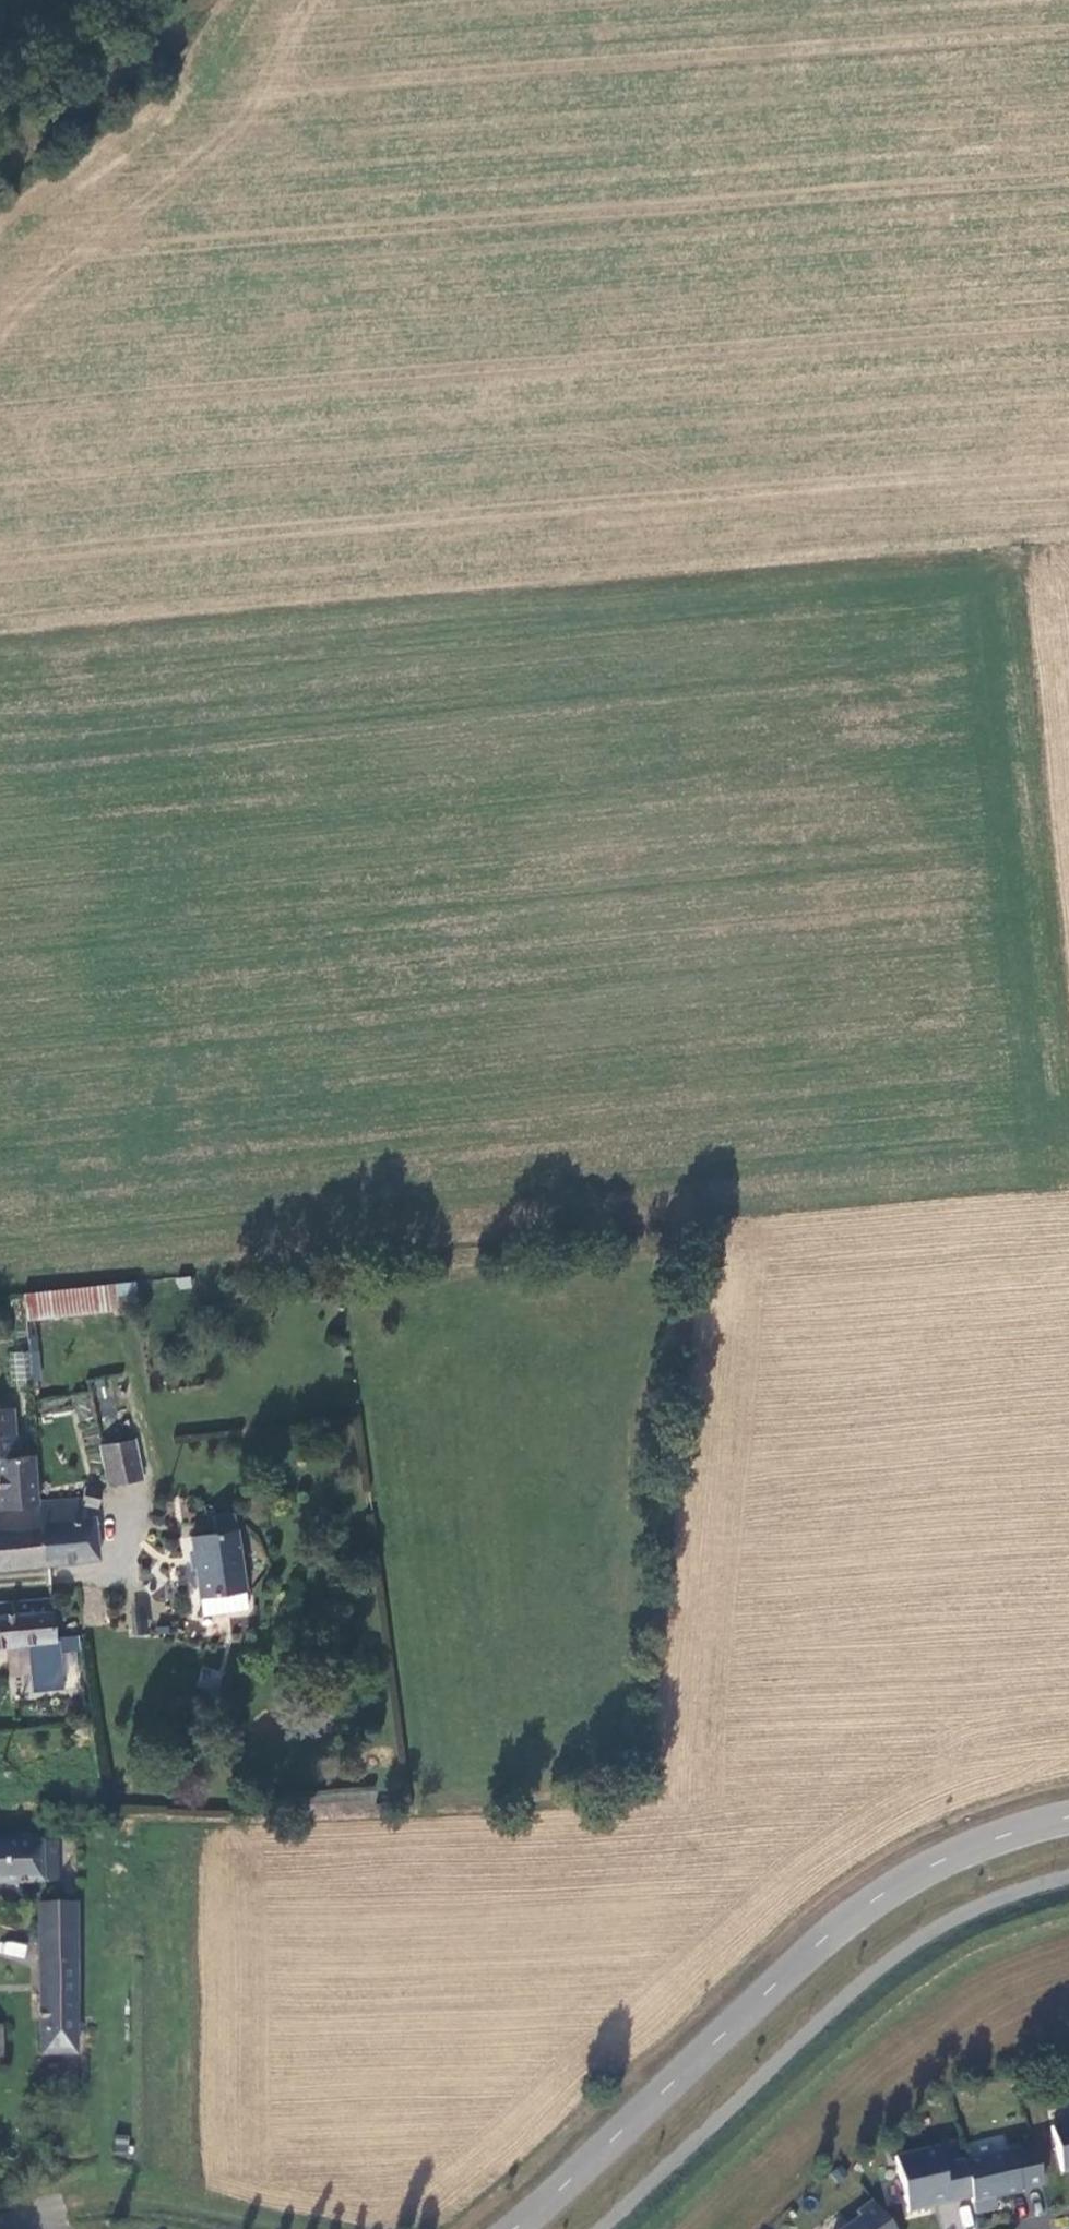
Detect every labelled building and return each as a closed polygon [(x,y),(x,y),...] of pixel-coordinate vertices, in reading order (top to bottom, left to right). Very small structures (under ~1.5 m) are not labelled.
[(134,1292),(132,1282),(23,1294),(26,1320),(107,1309),(105,1296),(134,1292)] [(37,1384),(35,1350),(10,1352),(13,1385),(37,1384)] [(110,1377),(93,1380),(101,1422),(118,1419),(110,1377)] [(8,1403),(0,1403),(0,1504),(34,1501),(31,1457),(13,1459),(8,1403)] [(105,1485),(142,1482),(135,1439),(100,1443),(105,1485)] [(95,1506),(101,1492),(86,1488),(83,1496),(34,1501),(44,1566),(98,1561),(95,1520),(87,1521),(86,1507),(95,1506)] [(44,1566),(34,1501),(0,1504),(0,1570),(44,1566)] [(234,1531),(190,1536),(200,1614),(244,1609),(234,1531)] [(54,1641),(48,1598),(0,1603),(0,1648),(54,1641)] [(55,1883),(54,1845),(0,1847),(0,1884),(55,1883)] [(40,2030),(41,2055),(79,2054),(76,1904),(38,1906),(40,2030)] [(24,1958),(26,1944),(0,1939),(0,1953),(24,1958)] [(1050,2127),(1061,2171),(1068,2169),(1068,2122),(1050,2127)] [(962,2162),(962,2160),(940,2165),(937,2147),(894,2157),(907,2212),(970,2197),(962,2162)] [(1041,2184),(1033,2148),(1010,2153),(1010,2151),(962,2162),(970,2197),(974,2213),(995,2208),(993,2197),(1019,2191),(1019,2189),(1041,2184)] [(871,2200),(856,2211),(860,2215),(842,2228),(893,2228),(871,2200)]
